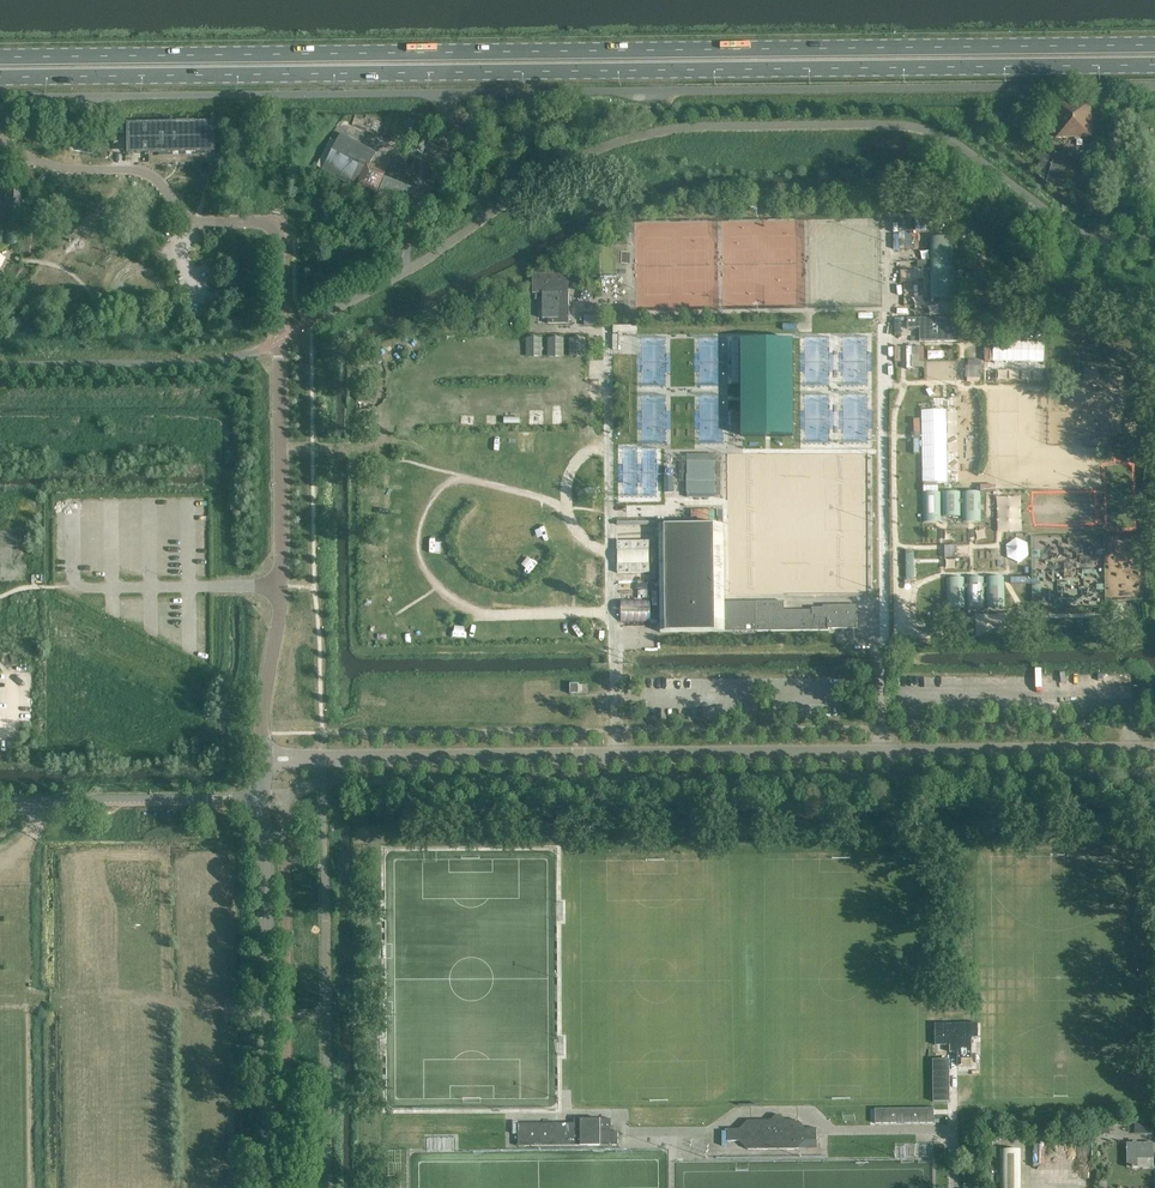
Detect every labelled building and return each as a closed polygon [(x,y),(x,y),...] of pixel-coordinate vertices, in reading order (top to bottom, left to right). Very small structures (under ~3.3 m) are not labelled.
[(1092,137),(1091,103),(1091,102),(1056,103),(1056,123),(1057,134),(1057,138),(1092,137)] [(136,144),(136,152),(159,151),(159,158),(212,156),(211,143),(212,143),(211,132),(211,124),(136,126),(136,134),(135,134),(136,144)] [(422,155),(430,137),(428,136),(428,133),(423,131),(421,134),(420,133),(410,155),(422,160),(424,156),(422,155)] [(349,184),(365,154),(373,158),(376,152),(341,133),(337,139),(334,137),(333,139),(331,138),(316,166),(349,184)] [(71,148),(71,151),(78,151),(85,152),(90,153),(92,154),(93,152),(94,151),(94,149),(94,147),(91,146),(89,146),(71,145),(71,148)] [(1048,176),(1053,160),(1055,153),(1055,147),(1045,147),(1045,154),(1042,154),(1037,174),(1046,182),(1048,176)] [(1113,166),(1115,158),(1103,156),(1102,163),(1113,166)] [(414,175),(419,163),(408,159),(403,170),(414,175)] [(1068,183),(1073,166),(1053,160),(1048,176),(1068,183)] [(434,183),(438,174),(432,171),(427,180),(434,183)] [(1066,190),(1068,183),(1048,176),(1046,182),(1054,189),(1056,184),(1066,190)] [(401,208),(409,188),(384,178),(376,198),(401,208)] [(18,210),(19,189),(8,189),(7,210),(18,210)] [(958,238),(946,238),(931,238),(931,298),(940,298),(949,298),(958,298),(958,238)] [(569,323),(569,276),(569,273),(533,274),(533,276),(533,293),(543,293),(543,319),(548,318),(548,324),(569,323)] [(595,316),(584,316),(584,326),(595,326),(595,316)] [(907,329),(920,329),(920,342),(958,341),(958,318),(907,318),(907,329)] [(637,326),(614,326),(614,333),(614,335),(613,335),(613,349),(619,349),(619,333),(637,333),(637,326)] [(544,336),(527,335),(527,355),(543,356),(544,336)] [(570,356),(586,357),(587,336),(571,335),(570,356)] [(565,336),(549,336),(549,356),(565,356),(565,336)] [(793,343),(740,343),(740,439),(793,439),(793,343)] [(994,359),(1045,361),(1045,346),(995,344),(994,359)] [(926,366),(925,345),(908,346),(909,366),(926,366)] [(614,364),(625,364),(625,355),(613,355),(614,364)] [(972,369),(972,380),(982,380),(982,369),(972,369)] [(555,405),(555,412),(557,412),(556,421),(562,421),(563,406),(555,405)] [(948,408),(923,408),(924,481),(949,481),(948,408)] [(531,423),(545,422),(545,409),(531,409),(531,423)] [(666,478),(666,495),(716,495),(716,459),(688,459),(688,478),(666,478)] [(941,492),(923,492),(923,516),(941,516),(941,492)] [(961,516),(961,492),(942,492),(943,516),(961,516)] [(981,492),(962,492),(962,516),(981,516),(981,492)] [(1002,492),(1002,527),(1026,527),(1026,492),(1002,492)] [(711,522),(710,507),(696,507),(697,522),(711,522)] [(785,611),(785,602),(725,602),(724,524),(660,525),(661,632),(829,630),(829,629),(858,628),(857,605),(824,606),(824,610),(785,611)] [(1008,541),(1008,553),(1030,553),(1030,541),(1008,541)] [(947,544),(947,553),(959,553),(959,544),(947,544)] [(965,577),(947,578),(946,578),(947,608),(966,608),(965,577)] [(1004,577),(986,577),(986,607),(1005,607),(1004,577)] [(985,607),(985,584),(966,585),(967,608),(985,607)] [(651,599),(621,599),(621,621),(651,621),(651,599)] [(579,694),(579,684),(570,684),(570,694),(579,694)] [(974,1023),(935,1023),(935,1045),(950,1045),(950,1052),(957,1052),(957,1066),(972,1066),(972,1037),(979,1037),(979,1023),(974,1023)] [(935,1058),(933,1058),(934,1101),(947,1101),(950,1101),(950,1058),(935,1058)] [(934,1109),(876,1109),(876,1123),(934,1123),(934,1119),(934,1114),(934,1109)] [(817,1140),(817,1128),(806,1128),(797,1120),(786,1120),(781,1115),(776,1115),(771,1120),(748,1120),(740,1129),(728,1129),(729,1141),(740,1141),(748,1149),(798,1149),(806,1140),(817,1140)] [(619,1145),(619,1131),(612,1131),(612,1119),(581,1119),(581,1123),(519,1124),(519,1146),(619,1145)] [(1112,1132),(1112,1123),(1095,1123),(1096,1133),(1112,1132)] [(1144,1133),(1144,1123),(1130,1123),(1130,1129),(1135,1129),(1135,1133),(1144,1133)] [(1154,1159),(1154,1143),(1127,1143),(1127,1167),(1138,1167),(1138,1159),(1154,1159)] [(1021,1150),(1002,1150),(1002,1187),(1021,1187),(1021,1150)]
